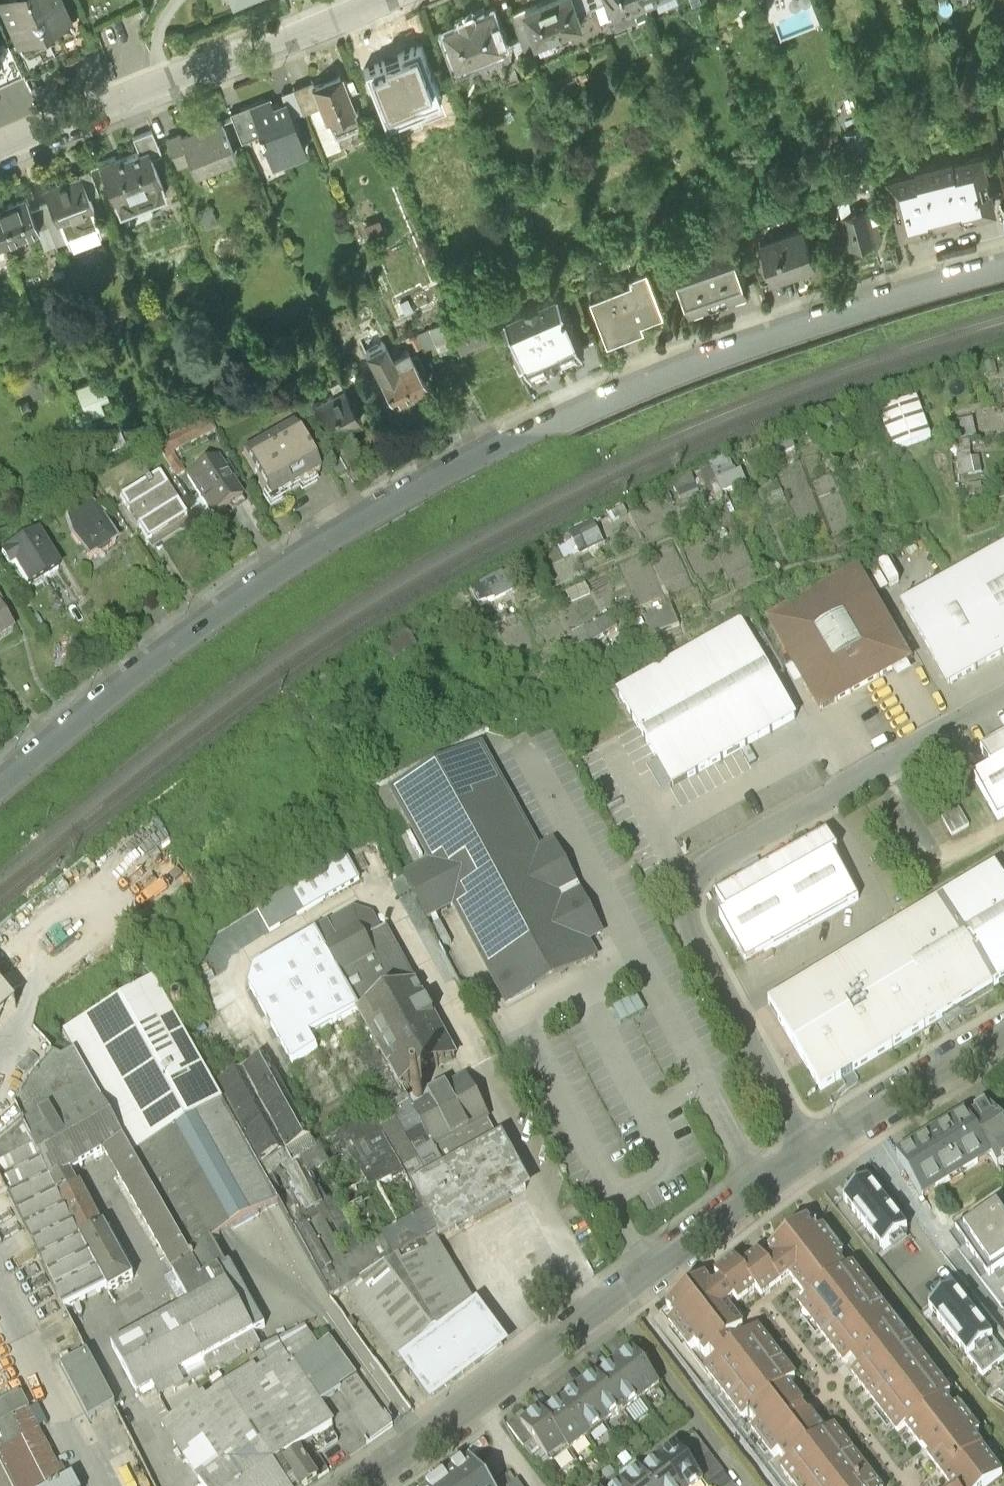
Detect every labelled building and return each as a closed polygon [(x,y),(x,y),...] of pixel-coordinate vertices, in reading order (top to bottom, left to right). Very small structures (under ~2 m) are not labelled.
[(20,37),(36,30),(42,42),(44,41),(58,34),(60,34),(54,21),(71,13),(64,0),(3,0),(20,37)] [(88,23),(137,1),(137,0),(81,0),(78,1),(81,9),(88,23)] [(465,13),(449,19),(461,50),(477,44),(481,46),(484,47),(487,46),(490,45),(492,43),(494,41),(494,38),(494,37),(511,31),(499,0),(482,7),(480,2),(464,8),(465,13)] [(529,39),(544,33),(540,23),(531,0),(514,0),(529,39)] [(540,23),(589,4),(588,0),(531,0),(540,23)] [(71,13),(54,21),(60,34),(58,34),(64,47),(93,34),(88,23),(81,9),(71,13)] [(425,25),(355,54),(379,110),(449,81),(425,25)] [(36,30),(20,37),(19,36),(9,41),(21,68),(50,55),(44,41),(42,42),(36,30)] [(0,55),(0,78),(21,68),(9,41),(6,35),(0,38),(0,51),(2,54),(0,55)] [(310,72),(308,72),(316,92),(321,104),(323,103),(331,125),(358,114),(350,94),(353,93),(340,60),(310,72)] [(290,74),(290,75),(299,98),(316,92),(308,72),(310,72),(308,66),(290,74)] [(278,80),(281,87),(288,103),(299,98),(290,75),(278,80)] [(267,84),(227,100),(240,131),(257,124),(269,152),(302,138),(288,103),(281,87),(270,92),(267,84)] [(178,120),(164,126),(175,153),(186,148),(192,163),(233,145),(217,107),(180,123),(178,120)] [(844,126),(853,152),(866,148),(876,144),(868,118),(844,126)] [(130,128),(136,143),(146,139),(149,146),(158,142),(150,120),(130,128)] [(146,139),(136,143),(98,156),(117,206),(165,188),(149,146),(146,139)] [(853,152),(858,170),(871,167),(866,148),(853,152)] [(983,149),(886,173),(900,232),(934,222),(964,214),(998,205),(983,149)] [(77,164),(79,166),(85,183),(105,175),(98,156),(77,164)] [(78,166),(43,181),(50,200),(63,230),(98,216),(85,183),(78,166)] [(803,169),(809,187),(819,183),(814,166),(803,169)] [(8,235),(38,222),(32,207),(24,188),(0,198),(0,217),(8,235)] [(63,230),(50,200),(32,207),(38,222),(45,237),(63,230)] [(868,201),(841,210),(850,241),(882,232),(878,216),(872,217),(868,201)] [(818,259),(804,222),(760,237),(764,250),(774,277),(801,266),(818,259)] [(8,235),(0,238),(0,255),(13,249),(8,235)] [(702,300),(750,281),(742,258),(734,237),(674,258),(691,304),(702,300)] [(774,277),(764,250),(752,254),(762,282),(774,277)] [(633,274),(593,291),(611,331),(645,317),(643,312),(666,302),(649,261),(631,269),(633,274)] [(557,286),(505,312),(521,344),(532,366),(584,341),(573,319),(557,286)] [(478,295),(417,324),(424,339),(453,325),(460,341),(492,326),(478,295)] [(573,319),(584,341),(594,335),(583,313),(573,319)] [(364,342),(393,395),(428,376),(407,338),(394,345),(385,330),(364,342)] [(522,371),(532,366),(521,344),(511,349),(522,371)] [(100,368),(73,381),(87,410),(105,402),(100,392),(109,387),(100,368)] [(345,382),(311,400),(328,431),(361,413),(345,382)] [(879,417),(893,457),(932,443),(917,403),(879,417)] [(959,437),(982,436),(981,421),(959,422),(959,437)] [(208,422),(156,449),(175,482),(185,476),(173,458),(215,438),(208,422)] [(294,432),(241,462),(269,511),(286,502),(284,498),(298,490),(300,494),(321,482),(311,462),(294,432)] [(967,480),(989,476),(984,452),(962,456),(967,480)] [(221,462),(187,482),(211,523),(245,503),(221,462)] [(724,478),(730,492),(755,482),(749,468),(724,478)] [(160,479),(120,503),(141,538),(147,548),(187,524),(160,479)] [(71,514),(65,516),(72,535),(90,560),(96,557),(101,557),(110,551),(110,548),(118,543),(105,516),(90,500),(88,503),(83,507),(78,511),(71,514)] [(584,540),(609,528),(604,517),(579,529),(584,540)] [(585,537),(588,551),(614,545),(611,531),(585,537)] [(39,534),(1,557),(8,570),(15,566),(29,590),(46,580),(59,572),(61,571),(39,534)] [(956,577),(1001,656),(1002,656),(1001,654),(1003,653),(1003,552),(984,563),(983,562),(981,563),(982,564),(958,578),(957,576),(956,577)] [(489,602),(529,586),(522,567),(482,582),(489,602)] [(771,620),(821,710),(829,706),(886,674),(899,666),(907,662),(856,573),(771,620)] [(1000,657),(1001,656),(956,577),(956,579),(932,592),(932,591),(930,592),(931,593),(906,607),(906,608),(905,609),(906,610),(907,609),(920,632),(919,633),(920,634),(921,634),(934,657),(933,658),(934,659),(935,659),(948,681),(947,682),(947,684),(949,683),(949,684),(969,672),(974,670),(975,671),(976,670),(976,669),(999,655),(1000,657)] [(664,637),(688,624),(677,603),(653,616),(664,637)] [(14,632),(3,615),(0,609),(0,641),(14,632)] [(741,623),(619,692),(666,776),(672,788),(794,719),(741,623)] [(326,676),(315,683),(324,696),(334,689),(326,676)] [(303,694),(297,698),(301,704),(307,700),(303,694)] [(294,710),(301,725),(312,720),(304,704),(294,710)] [(981,751),(988,765),(991,770),(974,779),(998,822),(1003,819),(1003,738),(981,751)] [(393,789),(392,790),(392,791),(393,791),(400,803),(399,804),(400,805),(400,804),(407,817),(406,817),(407,818),(414,830),(414,831),(414,832),(415,831),(423,847),(422,847),(423,848),(424,848),(432,864),(419,871),(419,870),(418,871),(418,872),(406,878),(405,878),(404,878),(405,879),(406,879),(416,899),(415,899),(416,900),(417,899),(427,919),(426,920),(427,921),(428,920),(427,919),(442,911),(454,905),(463,921),(462,921),(463,922),(472,937),(471,938),(471,939),(472,938),(480,954),(479,954),(480,955),(481,955),(489,970),(488,971),(489,972),(490,971),(498,987),(497,987),(498,988),(507,1004),(506,1004),(507,1005),(508,1005),(507,1004),(520,997),(520,998),(521,998),(521,997),(534,990),(534,991),(535,990),(535,989),(534,990),(529,981),(546,972),(573,958),(577,967),(586,962),(593,959),(593,960),(594,959),(594,958),(595,959),(596,958),(595,957),(594,957),(590,950),(591,949),(590,948),(590,949),(586,943),(600,936),(601,936),(601,935),(600,935),(589,914),(590,914),(589,913),(588,913),(577,892),(578,892),(578,891),(577,891),(576,890),(577,889),(576,888),(575,889),(564,868),(565,867),(564,866),(564,867),(552,846),(553,845),(553,844),(552,845),(552,846),(538,853),(537,850),(538,850),(537,849),(528,834),(529,834),(529,833),(528,833),(520,818),(520,817),(520,816),(519,816),(511,801),(512,801),(511,800),(510,800),(502,785),(503,784),(503,783),(502,784),(495,771),(496,771),(495,770),(488,758),(489,757),(488,756),(487,756),(481,744),(481,743),(480,743),(480,744),(459,755),(459,754),(458,755),(437,767),(437,766),(436,767),(415,778),(414,778),(414,779),(393,790),(393,789)] [(320,761),(313,765),(316,772),(323,769),(320,761)] [(959,810),(942,820),(952,838),(969,828),(959,810)] [(859,902),(833,856),(838,854),(827,835),(817,840),(771,866),(744,881),(716,897),(725,912),(726,915),(720,919),(746,965),(757,959),(760,957),(771,951),(859,902)] [(259,907),(255,909),(268,933),(326,903),(359,885),(348,864),(293,893),(292,890),(260,907),(259,907)] [(864,948),(916,1035),(951,1014),(1003,982),(1003,884),(995,869),(902,925),(864,948)] [(316,937),(358,1014),(359,1016),(400,1090),(401,1091),(403,1090),(403,1089),(407,1086),(408,1088),(410,1086),(410,1085),(414,1083),(415,1084),(417,1083),(416,1082),(421,1079),(421,1080),(424,1079),(423,1078),(430,1074),(430,1076),(433,1074),(432,1073),(436,1071),(437,1072),(439,1071),(439,1070),(443,1067),(444,1069),(446,1067),(445,1066),(447,1065),(450,1064),(451,1065),(453,1064),(452,1062),(456,1061),(414,985),(401,962),(386,934),(382,936),(373,920),(355,914),(315,936),(316,937)] [(66,923),(56,929),(62,941),(73,934),(66,923)] [(358,1014),(316,937),(255,969),(249,986),(269,1022),(293,1065),(317,1052),(311,1040),(358,1014)] [(848,1076),(916,1035),(864,948),(789,992),(768,1005),(821,1092),(848,1076)] [(182,1029),(153,976),(62,1026),(71,1043),(70,1043),(73,1049),(124,1139),(188,1254),(212,1241),(227,1232),(266,1211),(278,1204),(259,1171),(214,1087),(182,1029)] [(18,1010),(0,989),(0,1026),(18,1010)] [(24,1119),(60,1192),(79,1182),(71,1169),(105,1149),(124,1139),(73,1049),(61,1056),(53,1051),(17,1104),(24,1119)] [(214,1087),(259,1171),(311,1141),(266,1058),(214,1087)] [(410,1104),(433,1150),(487,1121),(488,1121),(465,1081),(455,1086),(456,1088),(451,1091),(450,1089),(430,1100),(428,1095),(423,1098),(422,1098),(422,1097),(421,1097),(420,1096),(419,1096),(418,1096),(417,1096),(416,1097),(415,1098),(414,1098),(414,1099),(413,1100),(413,1101),(413,1102),(413,1103),(410,1104)] [(501,1146),(487,1121),(433,1150),(410,1104),(408,1101),(407,1101),(407,1102),(387,1113),(392,1123),(378,1131),(413,1194),(414,1193),(501,1146)] [(968,1118),(991,1155),(998,1166),(1003,1162),(1003,1125),(998,1118),(988,1105),(968,1118)] [(931,1136),(898,1156),(922,1197),(923,1197),(922,1194),(933,1187),(935,1190),(978,1163),(976,1161),(988,1153),(990,1156),(991,1155),(968,1118),(966,1115),(931,1136)] [(24,1119),(0,1140),(0,1172),(67,1308),(109,1287),(82,1235),(60,1192),(24,1119)] [(330,1299),(350,1288),(395,1263),(384,1243),(429,1219),(414,1193),(413,1194),(378,1131),(372,1121),(317,1152),(311,1141),(259,1171),(278,1204),(330,1299)] [(226,1284),(253,1333),(264,1327),(229,1264),(226,1266),(212,1241),(188,1254),(124,1139),(105,1149),(190,1303),(226,1284)] [(501,1146),(414,1193),(429,1219),(440,1239),(462,1227),(494,1209),(526,1191),(501,1146)] [(60,1192),(82,1235),(104,1224),(82,1180),(79,1182),(60,1192)] [(868,1180),(844,1199),(883,1249),(907,1231),(868,1180)] [(999,1201),(956,1230),(987,1276),(1003,1265),(1003,1210),(999,1201)] [(384,1243),(395,1263),(432,1243),(440,1239),(429,1219),(384,1243)] [(109,1287),(111,1290),(135,1277),(106,1222),(104,1224),(82,1235),(109,1287)] [(747,1282),(756,1292),(762,1300),(781,1286),(781,1287),(786,1283),(791,1280),(808,1302),(846,1274),(837,1262),(843,1257),(822,1230),(816,1235),(806,1223),(769,1252),(773,1257),(770,1260),(765,1264),(759,1256),(741,1270),(749,1280),(747,1282)] [(395,1263),(350,1288),(418,1379),(432,1399),(486,1360),(503,1347),(477,1311),(474,1313),(432,1243),(395,1263)] [(705,1359),(712,1354),(728,1342),(743,1330),(726,1308),(730,1305),(734,1302),(738,1306),(756,1292),(747,1282),(749,1280),(741,1270),(735,1262),(716,1278),(721,1285),(717,1288),(713,1291),(704,1279),(667,1308),(676,1320),(669,1325),(690,1352),(696,1347),(705,1359)] [(898,1437),(906,1431),(944,1402),(950,1397),(852,1269),(846,1274),(808,1302),(800,1308),(846,1368),(852,1363),(856,1367),(859,1372),(852,1377),(898,1437)] [(190,1303),(112,1345),(138,1396),(253,1333),(226,1284),(190,1303)] [(929,1308),(983,1376),(1003,1359),(1003,1353),(953,1289),(929,1308)] [(161,1424),(203,1485),(288,1485),(274,1465),(283,1459),(302,1447),(329,1429),(333,1426),(317,1403),(292,1365),(318,1348),(315,1344),(304,1328),(262,1351),(270,1365),(257,1374),(254,1369),(207,1400),(204,1395),(161,1424)] [(750,1417),(787,1388),(795,1381),(758,1332),(734,1350),(731,1346),(728,1342),(712,1354),(719,1363),(706,1373),(744,1422),(750,1417)] [(318,1348),(292,1365),(317,1403),(328,1396),(338,1388),(356,1376),(330,1340),(318,1348)] [(62,1366),(90,1417),(116,1404),(90,1352),(62,1366)] [(630,1359),(621,1366),(649,1403),(667,1390),(639,1352),(630,1359)] [(631,1417),(649,1403),(621,1366),(613,1372),(603,1379),(631,1417)] [(356,1376),(338,1388),(357,1414),(354,1416),(362,1427),(373,1442),(393,1427),(356,1376)] [(612,1430),(631,1417),(603,1379),(595,1384),(584,1393),(612,1430)] [(1003,1410),(1003,1382),(987,1399),(1003,1410)] [(788,1466),(825,1437),(809,1416),(807,1418),(804,1414),(801,1410),(804,1409),(787,1388),(750,1417),(758,1428),(752,1433),(773,1460),(779,1455),(788,1466)] [(12,1485),(54,1485),(65,1479),(21,1392),(0,1402),(0,1462),(12,1485)] [(594,1444),(612,1430),(584,1393),(576,1399),(566,1406),(594,1444)] [(949,1485),(993,1485),(1003,1478),(973,1440),(979,1435),(978,1433),(958,1408),(952,1413),(944,1402),(906,1431),(922,1451),(924,1450),(927,1454),(930,1458),(928,1459),(949,1485)] [(576,1457),(594,1444),(566,1406),(558,1412),(548,1420),(576,1457)] [(519,1420),(509,1428),(526,1450),(536,1442),(529,1433),(519,1420)] [(557,1471),(576,1457),(548,1420),(541,1425),(529,1433),(536,1442),(557,1471)] [(788,1466),(782,1471),(793,1485),(876,1485),(834,1431),(825,1437),(788,1466)] [(681,1452),(708,1485),(739,1485),(701,1437),(681,1452)] [(664,1465),(681,1485),(708,1485),(681,1452),(672,1459),(664,1465)] [(288,1485),(310,1485),(318,1480),(300,1454),(286,1463),(283,1459),(274,1465),(288,1485)] [(470,1459),(469,1460),(470,1461),(435,1485),(489,1485),(470,1459)] [(648,1478),(654,1485),(681,1485),(664,1465),(658,1470),(648,1478)] [(495,1485),(513,1485),(517,1483),(511,1474),(495,1485)] [(54,1485),(78,1485),(73,1475),(65,1479),(54,1485)]
